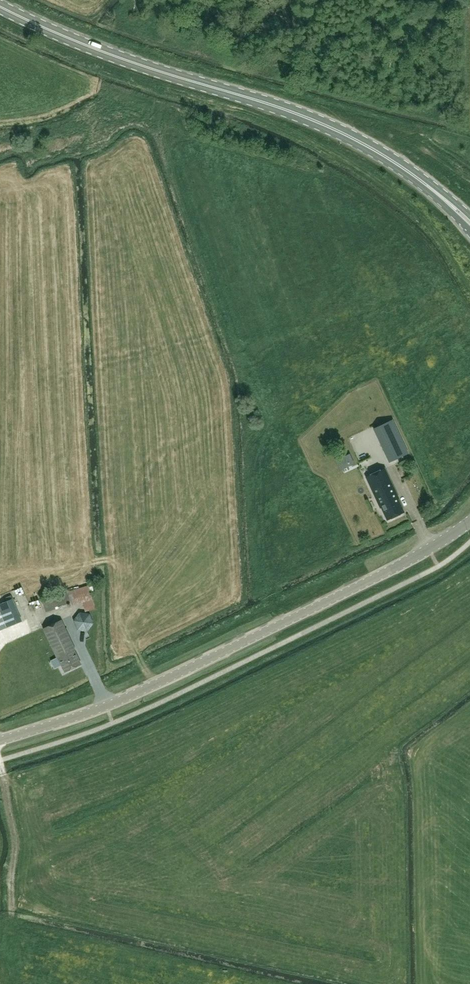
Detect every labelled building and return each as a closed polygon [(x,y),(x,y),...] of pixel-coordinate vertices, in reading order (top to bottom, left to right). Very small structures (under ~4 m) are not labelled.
[(391,461),(405,454),(408,453),(393,420),(374,428),(390,461),(391,461)] [(350,424),(340,432),(345,437),(355,429),(350,424)] [(359,466),(374,462),(371,450),(356,454),(359,466)] [(349,453),(336,460),(341,469),(354,463),(349,453)] [(396,495),(397,495),(385,468),(366,477),(381,507),(382,507),(388,519),(404,512),(396,495)] [(91,595),(99,593),(96,583),(89,586),(91,595)] [(95,609),(92,600),(93,600),(91,595),(89,586),(67,592),(68,593),(42,600),(46,612),(55,609),(54,607),(71,603),(71,606),(82,603),(85,612),(95,609)] [(12,599),(0,604),(0,611),(7,627),(22,621),(12,599)] [(73,620),(77,630),(88,632),(94,623),(90,613),(79,612),(73,620)] [(65,671),(81,664),(74,650),(75,649),(61,619),(43,628),(57,658),(58,657),(65,671)]
